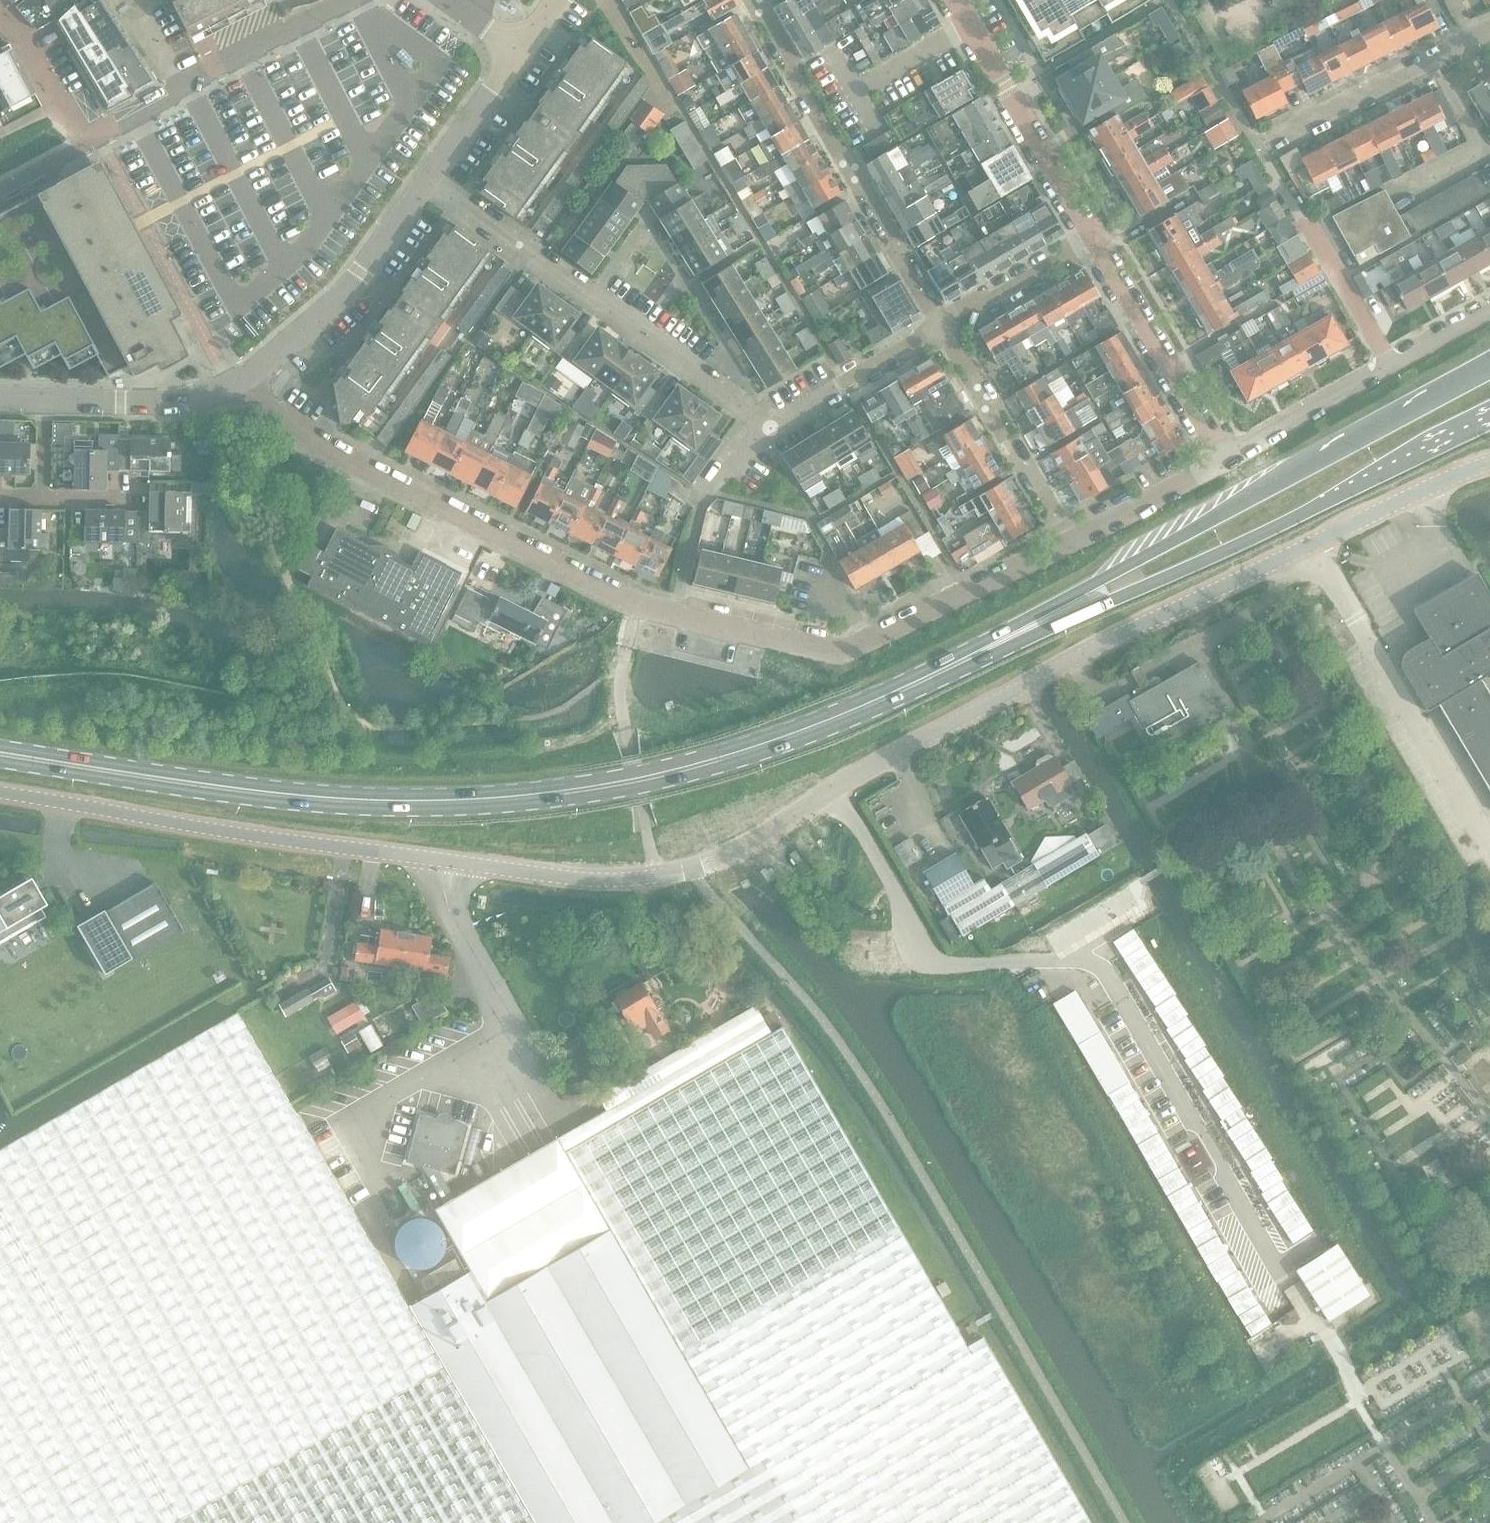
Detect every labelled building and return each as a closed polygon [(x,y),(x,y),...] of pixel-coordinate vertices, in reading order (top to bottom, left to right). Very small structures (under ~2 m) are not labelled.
[(53,21),(55,20),(44,0),(25,0),(16,8),(37,31),(53,21)] [(55,25),(75,7),(79,15),(100,1),(100,0),(44,0),(55,20),(53,21),(55,25)] [(100,1),(79,15),(132,97),(158,83),(104,0),(100,0),(100,1)] [(265,0),(190,0),(191,1),(194,2),(207,30),(265,0)] [(739,5),(736,0),(704,0),(702,1),(702,2),(644,36),(649,44),(707,10),(713,20),(739,5)] [(784,25),(826,0),(787,0),(774,8),(784,25)] [(793,41),(824,24),(824,23),(819,14),(843,0),(826,0),(784,25),(793,41)] [(868,19),(901,0),(876,0),(862,8),(868,19)] [(899,24),(930,6),(926,0),(901,0),(868,19),(873,26),(893,14),(899,24)] [(1044,62),(1084,39),(1079,31),(1105,15),(1110,24),(1150,0),(1007,0),(1044,62)] [(1403,14),(1415,38),(1438,27),(1433,16),(1442,11),(1436,0),(1424,0),(1425,2),(1403,14)] [(1467,10),(1461,0),(1444,0),(1453,17),(1467,10)] [(1357,2),(1346,7),(1350,16),(1361,10),(1357,2)] [(641,6),(629,13),(636,25),(648,18),(641,6)] [(940,23),(930,6),(899,24),(885,33),(895,51),(940,23)] [(106,111),(132,97),(79,15),(75,7),(55,25),(106,111)] [(1161,7),(1148,15),(1154,25),(1154,26),(1157,24),(1158,24),(1168,18),(1163,10),(1161,7)] [(1346,7),(1335,12),(1340,21),(1350,16),(1346,7)] [(1403,14),(1381,25),(1394,49),(1415,38),(1403,14)] [(697,38),(707,55),(745,32),(735,15),(697,38)] [(833,17),(824,23),(824,24),(793,41),(804,59),(843,36),(840,29),(842,28),(838,23),(837,24),(833,17)] [(1305,28),(1303,29),(1307,38),(1309,36),(1318,32),(1314,23),(1305,28)] [(1381,25),(1360,36),(1372,60),(1394,49),(1381,25)] [(860,41),(866,37),(860,26),(854,30),(860,41)] [(1353,40),(1339,47),(1351,71),(1372,60),(1360,36),(1357,29),(1349,33),(1353,40)] [(717,74),(730,66),(756,51),(745,32),(707,55),(717,74)] [(1057,88),(1066,103),(1110,78),(1103,65),(1125,52),(1114,34),(1074,58),(1080,68),(1060,80),(1062,85),(1058,87),(1057,88)] [(514,219),(563,150),(568,153),(581,134),(577,131),(626,63),(587,35),(474,190),(514,219)] [(1181,40),(1170,47),(1175,56),(1187,49),(1181,40)] [(36,95),(9,44),(0,49),(0,120),(3,126),(41,106),(36,95)] [(1282,94),(1295,87),(1288,73),(1283,63),(1273,44),(1256,53),(1269,78),(1243,92),(1256,118),(1286,103),(1282,94)] [(1339,47),(1317,58),(1329,82),(1351,71),(1339,47)] [(655,54),(669,78),(679,72),(665,48),(655,54)] [(873,63),(880,59),(873,48),(867,52),(873,63)] [(719,83),(725,93),(766,68),(756,51),(730,66),(734,74),(719,83)] [(1308,93),(1329,82),(1317,58),(1296,69),(1291,59),(1283,63),(1288,73),(1295,87),(1293,83),(1301,79),(1308,93)] [(745,92),(750,102),(777,86),(766,68),(725,93),(721,95),(716,98),(714,99),(719,107),(745,92)] [(684,69),(679,72),(669,78),(679,95),(694,86),(684,69)] [(966,89),(971,87),(969,83),(970,80),(966,73),(962,72),(960,69),(924,91),(933,108),(912,120),(918,129),(971,97),(966,89)] [(1176,103),(1190,95),(1208,85),(1202,75),(1170,93),(1176,103)] [(1104,108),(1110,118),(1110,119),(1116,115),(1147,97),(1136,78),(1117,89),(1110,78),(1066,103),(1076,119),(1077,118),(1081,116),(1083,120),(1104,108)] [(639,79),(633,88),(643,95),(649,86),(639,79)] [(1200,112),(1218,101),(1208,85),(1190,95),(1200,112)] [(716,86),(711,89),(716,98),(721,95),(716,86)] [(738,109),(748,126),(787,103),(777,86),(750,102),(738,109)] [(633,88),(627,95),(637,102),(643,95),(633,88)] [(1431,148),(1435,158),(1448,151),(1444,142),(1443,143),(1433,124),(1444,119),(1448,126),(1456,122),(1446,100),(1437,104),(1431,94),(1408,105),(1421,130),(1431,148)] [(627,95),(622,103),(632,110),(637,102),(627,95)] [(690,96),(681,102),(688,114),(697,109),(690,96)] [(965,138),(970,147),(1001,129),(984,100),(977,99),(926,129),(940,153),(965,138)] [(629,120),(631,121),(645,131),(649,134),(663,114),(643,100),(629,120)] [(1218,101),(1200,112),(1208,124),(1225,114),(1218,101)] [(622,103),(616,111),(626,118),(632,110),(622,103)] [(767,129),(771,137),(798,121),(787,103),(748,126),(743,129),(749,140),(767,129)] [(1408,105),(1387,116),(1400,141),(1421,130),(1408,105)] [(1489,125),(1489,107),(1489,106),(1479,112),(1488,126),(1489,125)] [(1171,107),(1164,112),(1168,120),(1176,115),(1171,107)] [(695,122),(705,116),(700,108),(690,114),(695,122)] [(616,111),(611,119),(620,126),(626,118),(616,111)] [(1095,141),(1099,147),(1148,119),(1144,111),(1121,124),(1116,115),(1110,119),(1110,118),(1089,130),(1090,131),(1088,135),(1091,140),(1095,141)] [(1102,158),(1106,166),(1136,149),(1131,140),(1162,121),(1157,113),(1148,119),(1099,147),(1104,155),(1102,158)] [(1387,116),(1365,127),(1378,152),(1388,147),(1400,141),(1387,116)] [(611,119),(605,126),(615,134),(620,126),(611,119)] [(631,121),(617,140),(631,150),(645,131),(631,121)] [(671,129),(678,143),(693,134),(685,121),(671,129)] [(765,156),(768,163),(808,139),(798,121),(771,137),(760,143),(767,155),(765,156)] [(700,130),(711,148),(721,141),(710,123),(700,130)] [(1238,135),(1231,123),(1213,133),(1221,146),(1238,135)] [(605,126),(599,134),(609,141),(615,134),(605,126)] [(1365,127),(1344,138),(1357,163),(1378,152),(1365,127)] [(969,170),(971,169),(1011,145),(1001,129),(970,147),(960,154),(967,166),(969,170)] [(599,134),(594,142),(603,149),(609,141),(599,134)] [(678,143),(686,155),(700,147),(693,134),(678,143)] [(884,134),(863,146),(869,157),(890,145),(884,134)] [(1344,138),(1322,149),(1349,200),(1361,194),(1357,185),(1352,187),(1343,170),(1357,163),(1344,138)] [(786,164),(791,172),(818,156),(808,139),(768,163),(756,170),(761,179),(786,164)] [(865,164),(875,181),(914,158),(905,141),(865,164)] [(598,157),(603,149),(594,142),(588,150),(598,157)] [(1030,178),(1011,145),(971,169),(975,176),(984,171),(995,189),(986,195),(990,202),(1030,178)] [(1116,176),(1119,182),(1168,153),(1164,146),(1142,158),(1136,149),(1106,166),(1112,175),(1116,176)] [(715,154),(722,166),(734,159),(728,147),(715,154)] [(1388,147),(1378,152),(1384,164),(1394,159),(1388,147)] [(1435,158),(1431,148),(1421,153),(1426,162),(1435,158)] [(1330,210),(1349,200),(1322,149),(1302,159),(1307,170),(1293,177),(1304,197),(1327,185),(1333,197),(1326,201),(1330,210)] [(1122,192),(1127,200),(1170,175),(1164,165),(1172,160),(1168,153),(1119,182),(1124,189),(1122,192)] [(585,155),(579,162),(589,169),(594,162),(585,155)] [(787,191),(790,197),(829,174),(818,156),(791,172),(798,184),(787,191)] [(736,158),(734,159),(722,166),(732,184),(743,177),(743,176),(746,174),(736,158)] [(875,181),(884,198),(916,180),(910,170),(918,164),(914,158),(875,181)] [(579,162),(575,168),(585,175),(589,169),(579,162)] [(665,227),(671,238),(702,219),(679,181),(677,182),(666,164),(627,165),(614,182),(613,181),(561,253),(590,274),(604,254),(602,253),(607,246),(609,248),(642,202),(640,201),(641,198),(650,198),(650,199),(648,201),(661,221),(665,218),(669,225),(665,227)] [(1479,171),(1489,190),(1489,165),(1479,171)] [(967,166),(960,170),(963,174),(969,170),(967,166)] [(25,354),(33,369),(61,355),(69,370),(96,355),(108,376),(128,366),(134,377),(169,358),(185,349),(88,167),(65,179),(0,214),(0,367),(25,354)] [(575,168),(570,175),(580,182),(585,175),(575,168)] [(1373,169),(1363,174),(1371,190),(1382,185),(1373,169)] [(1188,187),(1184,180),(1178,170),(1170,175),(1127,200),(1126,200),(1131,208),(1135,209),(1140,216),(1188,187)] [(1469,177),(1480,197),(1489,192),(1489,190),(1479,171),(1469,177)] [(840,193),(829,174),(790,197),(793,203),(805,196),(813,209),(840,193)] [(570,175),(565,182),(575,189),(580,182),(570,175)] [(748,186),(743,177),(732,184),(737,192),(748,186)] [(1469,177),(1459,183),(1471,203),(1480,197),(1469,177)] [(894,215),(904,231),(935,212),(929,203),(955,187),(951,179),(924,195),(925,196),(894,215)] [(884,198),(894,215),(925,196),(924,195),(916,180),(884,198)] [(565,182),(560,188),(570,195),(575,189),(565,182)] [(1213,183),(1196,192),(1204,205),(1220,195),(1213,183)] [(1460,209),(1471,203),(1459,183),(1448,189),(1460,209)] [(976,210),(988,203),(978,186),(967,193),(976,210)] [(560,188),(556,195),(566,202),(570,195),(560,188)] [(1022,188),(1015,192),(1046,243),(1063,233),(1039,193),(1029,199),(1022,188)] [(1448,189),(1438,194),(1450,214),(1460,209),(1448,189)] [(743,201),(753,219),(763,213),(756,202),(766,196),(763,190),(743,201)] [(1332,216),(1354,255),(1376,243),(1381,253),(1410,237),(1400,216),(1385,190),(1332,216)] [(1020,216),(1011,222),(1029,253),(1046,243),(1015,192),(1009,196),(1020,216)] [(1438,194),(1429,199),(1440,220),(1450,214),(1438,194)] [(556,195),(551,201),(561,208),(566,202),(556,195)] [(1429,199),(1420,205),(1431,225),(1440,220),(1429,199)] [(551,201),(546,208),(556,215),(561,208),(551,201)] [(801,251),(815,243),(856,219),(845,201),(818,217),(807,223),(813,234),(796,244),(801,251)] [(1155,249),(1185,231),(1202,221),(1197,211),(1201,209),(1196,201),(1148,230),(1153,238),(1151,242),(1155,249)] [(1266,228),(1286,217),(1276,201),(1256,212),(1266,228)] [(1477,235),(1474,237),(1489,263),(1489,216),(1489,214),(1483,203),(1477,206),(1489,228),(1477,235)] [(1420,205),(1408,211),(1420,231),(1431,225),(1420,205)] [(546,208),(542,214),(552,221),(556,215),(546,208)] [(985,211),(982,212),(987,220),(993,217),(988,209),(985,211)] [(1408,211),(1400,216),(1410,237),(1420,231),(1408,211)] [(748,229),(737,212),(726,219),(736,236),(748,229)] [(940,222),(935,212),(904,231),(913,247),(953,223),(949,217),(940,222)] [(985,237),(977,242),(995,273),(1013,263),(994,232),(982,212),(973,218),(985,237)] [(768,221),(763,213),(753,219),(758,227),(768,221)] [(543,233),(552,221),(542,214),(541,215),(542,215),(534,226),(543,233)] [(680,247),(685,255),(721,233),(709,214),(702,219),(671,238),(678,249),(680,247)] [(1459,216),(1442,226),(1447,237),(1465,227),(1459,216)] [(1221,233),(1235,225),(1231,218),(1217,226),(1221,233)] [(811,268),(822,262),(866,236),(856,219),(815,243),(821,253),(794,269),(798,276),(811,268)] [(1029,253),(1011,222),(994,232),(1013,263),(1029,253)] [(335,383),(333,383),(337,403),(339,418),(342,424),(341,423),(344,424),(347,424),(350,423),(352,421),(353,420),(360,410),(368,416),(375,407),(382,398),(388,389),(389,388),(395,380),(402,370),(408,361),(415,352),(421,343),(424,339),(426,337),(430,340),(432,337),(439,327),(444,321),(439,318),(440,317),(441,315),(448,306),(455,297),(461,287),(468,278),(475,269),(481,260),(489,250),(465,233),(451,223),(444,233),(437,242),(431,251),(424,261),(418,269),(417,270),(411,279),(404,288),(397,297),(391,307),(384,316),(377,325),(372,333),(371,334),(364,343),(357,353),(351,362),(344,371),(338,380),(335,384),(335,383)] [(1441,240),(1447,237),(1442,226),(1435,230),(1441,240)] [(1456,247),(1454,248),(1468,275),(1489,263),(1474,237),(1477,235),(1472,226),(1460,233),(1459,231),(1450,236),(1456,247)] [(1164,257),(1168,264),(1216,236),(1212,228),(1190,241),(1185,231),(1155,249),(1159,256),(1164,257)] [(721,233),(685,255),(690,263),(688,264),(695,275),(732,252),(721,233)] [(1286,264),(1288,263),(1307,252),(1297,235),(1276,247),(1286,264)] [(834,266),(840,276),(876,254),(866,236),(822,262),(811,268),(815,276),(834,266)] [(1171,276),(1175,283),(1205,265),(1199,256),(1221,243),(1216,236),(1168,264),(1173,272),(1171,276)] [(962,238),(955,243),(979,283),(995,273),(977,242),(968,247),(962,238)] [(946,303),(963,293),(944,261),(932,242),(922,248),(933,267),(927,271),(946,303)] [(954,256),(944,261),(963,293),(979,283),(955,243),(948,247),(954,256)] [(1359,265),(1381,253),(1376,243),(1354,255),(1359,265)] [(1411,243),(1400,249),(1407,261),(1418,255),(1411,243)] [(1454,248),(1433,260),(1447,287),(1468,275),(1454,248)] [(1413,271),(1407,261),(1400,249),(1379,261),(1386,272),(1398,266),(1404,276),(1379,290),(1389,308),(1401,301),(1406,309),(1427,298),(1413,271)] [(1185,292),(1188,298),(1247,263),(1254,259),(1250,251),(1228,263),(1229,264),(1216,272),(1210,262),(1205,266),(1205,265),(1175,283),(1180,292),(1185,292)] [(1300,284),(1321,272),(1308,251),(1307,252),(1288,263),(1300,284)] [(887,273),(876,254),(840,276),(834,280),(838,287),(849,281),(847,277),(851,275),(859,290),(887,273)] [(754,264),(761,277),(773,270),(765,257),(754,264)] [(1433,260),(1413,271),(1427,298),(1447,287),(1433,260)] [(1191,309),(1195,317),(1225,300),(1219,290),(1238,279),(1238,278),(1252,270),(1247,263),(1188,298),(1192,306),(1191,309)] [(709,294),(713,300),(741,283),(730,265),(700,284),(707,295),(709,294)] [(502,266),(494,276),(504,283),(512,273),(502,266)] [(1083,268),(1065,279),(1087,315),(1094,327),(1099,336),(1117,325),(1108,310),(1098,315),(1090,301),(1099,295),(1083,268)] [(781,283),(773,270),(761,277),(764,281),(767,279),(772,288),(781,283)] [(1327,284),(1321,272),(1300,284),(1290,289),(1297,301),(1327,284)] [(494,276),(487,286),(497,293),(504,283),(494,276)] [(861,297),(874,318),(909,297),(897,276),(861,297)] [(1065,279),(1048,289),(1064,316),(1070,326),(1087,315),(1065,279)] [(716,309),(722,318),(752,299),(741,283),(713,300),(718,308),(716,309)] [(487,286),(479,297),(489,304),(497,293),(487,286)] [(515,318),(534,332),(558,300),(547,292),(546,294),(536,287),(527,300),(510,288),(495,309),(512,321),(515,318)] [(801,299),(813,320),(831,309),(818,289),(801,299)] [(1048,289),(1030,299),(1055,340),(1061,337),(1056,330),(1054,331),(1050,324),(1064,316),(1048,289)] [(1231,310),(1225,300),(1195,317),(1200,325),(1204,326),(1208,333),(1268,298),(1264,290),(1231,310)] [(775,299),(780,307),(791,300),(786,292),(775,299)] [(479,297),(472,307),(482,314),(489,304),(479,297)] [(921,317),(909,297),(874,318),(878,326),(865,333),(872,346),(921,317)] [(730,328),(734,335),(763,317),(752,299),(722,318),(728,329),(730,328)] [(1049,344),(1055,340),(1030,299),(1013,309),(1030,336),(1028,337),(1034,347),(1047,340),(1049,344)] [(568,307),(558,300),(534,332),(531,335),(562,358),(577,336),(567,329),(577,316),(567,309),(568,307)] [(796,309),(791,300),(780,307),(785,316),(796,309)] [(1279,305),(1273,308),(1280,321),(1287,317),(1286,316),(1279,305)] [(472,307),(464,318),(474,325),(482,314),(472,307)] [(1325,307),(1304,318),(1309,327),(1326,358),(1338,351),(1337,348),(1346,343),(1325,307)] [(1273,308),(1266,313),(1272,324),(1273,325),(1280,321),(1273,308)] [(1013,309),(996,320),(1018,358),(1027,352),(1021,342),(1028,337),(1030,336),(1013,309)] [(737,343),(743,353),(774,334),(763,317),(734,335),(739,342),(737,343)] [(1287,317),(1280,321),(1306,366),(1313,362),(1315,365),(1326,358),(1309,327),(1296,334),(1287,317)] [(466,336),(474,325),(464,318),(456,329),(466,336)] [(1020,361),(1018,358),(996,320),(978,330),(998,364),(1010,357),(1015,364),(1020,361)] [(1283,342),(1270,349),(1287,380),(1300,373),(1298,370),(1306,366),(1280,321),(1273,325),(1283,342)] [(795,334),(800,342),(812,335),(807,327),(795,334)] [(1089,342),(1099,336),(1094,327),(1084,333),(1089,342)] [(1242,328),(1234,332),(1241,343),(1249,338),(1248,337),(1242,327),(1242,328)] [(479,330),(471,341),(482,349),(490,338),(479,330)] [(593,380),(596,376),(595,376),(617,345),(618,346),(620,344),(608,336),(606,338),(597,331),(588,343),(577,336),(562,358),(593,380)] [(1098,354),(1103,362),(1130,347),(1120,331),(1070,361),(1076,371),(1087,364),(1085,361),(1098,354)] [(1196,354),(1194,355),(1200,367),(1202,366),(1222,354),(1230,349),(1241,343),(1234,332),(1228,336),(1196,354)] [(752,363),(756,369),(784,352),(774,334),(743,353),(750,364),(752,363)] [(817,344),(812,335),(800,342),(805,351),(817,344)] [(1065,356),(1072,352),(1063,337),(1056,340),(1065,356)] [(842,363),(851,357),(839,338),(830,344),(842,363)] [(1249,338),(1241,343),(1251,360),(1266,389),(1274,384),(1275,387),(1287,380),(1270,349),(1267,343),(1255,349),(1249,338)] [(1241,343),(1230,349),(1240,366),(1231,372),(1241,390),(1239,391),(1243,397),(1245,396),(1247,399),(1249,398),(1251,401),(1261,395),(1260,392),(1266,389),(1251,360),(1241,343)] [(595,376),(596,376),(614,389),(614,390),(636,359),(635,358),(618,346),(617,345),(595,376)] [(1085,385),(1089,392),(1139,363),(1130,347),(1103,362),(1108,371),(1085,385)] [(441,350),(432,363),(441,370),(451,357),(441,350)] [(796,370),(784,352),(756,369),(761,377),(759,378),(766,389),(796,370)] [(1051,353),(1041,358),(1046,367),(1046,368),(1056,363),(1055,362),(1051,353)] [(611,393),(642,415),(658,394),(648,386),(657,374),(647,367),(648,365),(637,356),(635,358),(636,359),(614,390),(614,389),(611,393)] [(932,358),(915,368),(939,408),(939,409),(948,425),(966,414),(932,358)] [(1032,362),(1023,367),(1029,377),(1037,372),(1032,362)] [(432,363),(423,375),(433,382),(441,370),(432,363)] [(1062,377),(1071,371),(1066,363),(1057,368),(1060,374),(1062,377)] [(1117,385),(1122,393),(1148,377),(1139,363),(1089,392),(1093,399),(1117,385)] [(934,411),(939,409),(939,408),(915,368),(897,378),(898,381),(913,404),(927,396),(931,403),(930,404),(934,411)] [(1015,393),(1025,410),(1052,394),(1045,381),(1052,377),(1053,378),(1060,374),(1057,368),(1015,393)] [(551,374),(544,384),(556,392),(562,383),(551,374)] [(423,375),(414,388),(424,395),(433,382),(423,375)] [(1157,393),(1148,377),(1122,393),(1108,401),(1113,410),(1103,416),(1106,422),(1157,393)] [(443,380),(440,386),(448,391),(452,384),(443,380)] [(918,412),(913,404),(898,381),(890,386),(886,385),(880,388),(879,392),(877,394),(878,396),(862,405),(873,422),(888,413),(896,425),(905,420),(916,413),(918,412)] [(515,396),(537,408),(545,393),(522,382),(515,396)] [(407,450),(429,461),(443,433),(431,426),(449,391),(448,391),(440,386),(422,422),(421,421),(407,450)] [(414,388),(405,400),(414,407),(424,395),(414,388)] [(655,419),(674,433),(675,433),(698,401),(688,393),(687,395),(677,388),(668,401),(658,394),(642,415),(652,423),(655,419)] [(545,393),(526,430),(535,435),(539,437),(548,420),(559,426),(568,408),(545,393)] [(1082,393),(1075,398),(1078,403),(1085,399),(1086,398),(1083,393),(1082,393)] [(1166,408),(1157,393),(1106,422),(1111,430),(1135,416),(1139,423),(1166,408)] [(1025,410),(1036,428),(1078,403),(1075,398),(1067,402),(1068,404),(1061,409),(1052,394),(1025,410)] [(429,461),(451,472),(466,444),(453,437),(471,402),(461,397),(443,433),(429,461)] [(588,416),(594,407),(579,398),(573,407),(588,416)] [(1085,399),(1078,403),(1036,428),(1047,446),(1074,430),(1066,416),(1073,412),(1074,413),(1089,404),(1085,399)] [(405,400),(395,413),(405,420),(414,407),(405,400)] [(709,408),(698,401),(675,433),(674,433),(672,437),(703,459),(718,437),(708,430),(717,417),(707,410),(709,408)] [(1117,445),(1121,452),(1122,453),(1175,423),(1166,408),(1139,423),(1144,431),(1131,439),(1130,438),(1117,445)] [(842,417),(835,422),(857,458),(875,447),(851,409),(840,415),(842,417)] [(395,413),(386,426),(396,433),(405,420),(395,413)] [(916,413),(905,420),(918,442),(929,435),(916,413)] [(451,472),(472,483),(487,455),(505,419),(496,415),(486,436),(473,430),(466,444),(451,472)] [(580,437),(585,427),(584,427),(572,420),(562,441),(575,448),(580,437)] [(943,459),(945,459),(979,438),(971,424),(969,420),(929,443),(934,453),(938,451),(943,459)] [(826,424),(816,430),(835,461),(840,469),(857,458),(835,422),(828,426),(826,424)] [(1101,422),(1090,429),(1094,436),(1095,437),(1106,430),(1102,423),(1101,422)] [(585,427),(580,437),(589,441),(596,428),(586,423),(584,427),(585,427)] [(1184,439),(1175,423),(1122,453),(1126,459),(1138,452),(1139,454),(1153,446),(1158,454),(1184,439)] [(64,436),(72,436),(72,424),(52,424),(52,444),(64,444),(64,436)] [(516,425),(508,440),(518,445),(525,430),(516,425)] [(386,446),(396,433),(386,426),(377,439),(386,446)] [(1051,453),(1060,468),(1087,452),(1081,444),(1094,436),(1090,429),(1051,453)] [(525,430),(518,445),(527,449),(535,435),(526,430),(525,430)] [(807,439),(800,443),(818,472),(835,461),(816,430),(806,437),(807,439)] [(106,471),(118,472),(119,440),(119,436),(99,435),(99,451),(75,451),(74,491),(105,491),(106,471)] [(946,473),(950,479),(990,455),(979,438),(945,459),(951,470),(946,473)] [(74,440),(74,449),(83,450),(83,440),(74,440)] [(171,441),(119,440),(118,472),(141,472),(140,474),(149,474),(149,472),(170,473),(171,441)] [(822,479),(818,472),(800,443),(793,448),(792,446),(781,452),(804,490),(822,479)] [(30,476),(30,444),(0,444),(0,475),(30,476)] [(1060,468),(1069,483),(1121,452),(1117,445),(1091,461),(1087,452),(1060,468)] [(922,469),(910,448),(899,455),(911,476),(922,469)] [(515,452),(508,465),(493,494),(516,505),(537,463),(515,452)] [(1126,459),(1122,453),(1121,452),(1069,483),(1079,501),(1115,479),(1109,469),(1126,459)] [(472,483),(493,494),(508,465),(487,455),(472,483)] [(638,455),(630,470),(637,475),(645,460),(638,455)] [(1000,473),(990,455),(950,479),(953,484),(959,480),(966,493),(1000,473)] [(527,511),(548,522),(563,493),(552,488),(556,481),(552,479),(558,469),(550,465),(527,511)] [(873,466),(865,471),(872,482),(880,477),(873,466)] [(863,487),(872,482),(865,471),(857,477),(863,487)] [(548,522),(570,532),(593,486),(572,475),(563,493),(548,522)] [(930,487),(923,476),(913,481),(920,493),(930,487)] [(685,505),(689,492),(680,485),(681,483),(672,477),(667,492),(685,505)] [(978,517),(989,511),(988,510),(1014,496),(1005,480),(958,507),(963,515),(974,509),(978,517)] [(883,496),(894,490),(889,482),(878,488),(883,496)] [(570,532),(591,543),(614,497),(593,486),(570,532)] [(838,488),(831,493),(837,503),(845,498),(838,488)] [(930,508),(936,504),(943,501),(935,488),(922,495),(930,508)] [(139,511),(139,544),(149,544),(149,533),(181,533),(190,534),(191,497),(191,493),(150,492),(149,512),(139,511)] [(828,509),(837,503),(831,493),(822,498),(828,509)] [(963,537),(967,543),(1023,511),(1014,496),(988,510),(989,511),(993,519),(963,537)] [(591,543),(613,554),(628,526),(614,519),(623,501),(614,497),(591,543)] [(722,513),(731,515),(734,502),(725,500),(722,513)] [(744,504),(734,502),(731,515),(741,517),(744,504)] [(936,504),(930,508),(946,535),(954,530),(943,511),(941,512),(936,504)] [(847,505),(839,511),(845,522),(854,517),(847,505)] [(613,554),(634,565),(649,537),(638,532),(642,525),(639,524),(645,512),(637,508),(628,526),(613,554)] [(9,561),(27,562),(27,550),(48,550),(48,534),(40,534),(41,509),(9,509),(8,530),(0,529),(0,561),(9,561)] [(85,510),(84,543),(139,544),(139,511),(114,511),(114,509),(106,509),(106,511),(85,510)] [(762,522),(771,524),(774,512),(765,509),(762,522)] [(912,510),(879,530),(898,563),(921,550),(915,541),(926,534),(912,510)] [(835,528),(845,522),(839,511),(828,517),(835,528)] [(1032,526),(1023,511),(967,543),(972,553),(1002,535),(1006,542),(1032,526)] [(783,514),(774,512),(771,524),(780,527),(783,514)] [(783,515),(780,527),(808,533),(803,520),(783,515)] [(823,520),(817,524),(823,535),(835,528),(828,517),(823,520)] [(659,519),(649,537),(634,565),(657,576),(671,548),(657,541),(667,523),(659,519)] [(878,528),(856,541),(877,576),(898,563),(879,530),(878,528)] [(307,587),(358,612),(390,550),(386,548),(378,546),(370,547),(336,530),(324,553),(308,545),(295,570),(312,578),(307,587)] [(855,589),(877,576),(856,541),(851,544),(851,555),(839,562),(855,589)] [(950,554),(956,564),(966,557),(961,548),(950,554)] [(394,552),(390,550),(358,612),(426,646),(463,573),(420,551),(411,568),(404,564),(400,557),(394,552)] [(706,585),(714,587),(722,555),(701,550),(693,585),(706,588),(706,585)] [(722,592),(734,594),(742,559),(722,555),(714,587),(722,589),(722,592)] [(746,595),(754,597),(762,564),(742,559),(734,594),(745,597),(746,595)] [(782,569),(762,564),(754,597),(762,599),(762,601),(774,604),(782,569)] [(1412,648),(1406,652),(1402,657),(1401,663),(1402,670),(1405,675),(1426,712),(1437,705),(1489,794),(1489,696),(1480,679),(1489,674),(1489,596),(1479,577),(1415,615),(1428,638),(1412,648)] [(548,651),(566,615),(540,602),(534,615),(491,594),(488,600),(468,590),(452,623),(475,634),(480,623),(500,633),(502,628),(548,651)] [(260,674),(261,664),(247,663),(246,672),(260,674)] [(1144,694),(1129,703),(1126,697),(1102,711),(1104,715),(1088,725),(1096,739),(1129,720),(1148,752),(1208,718),(1200,704),(1209,698),(1205,692),(1212,688),(1198,664),(1151,690),(1144,694)] [(1036,768),(1011,783),(1027,811),(1043,801),(1047,808),(1052,809),(1071,798),(1072,793),(1068,787),(1071,785),(1054,757),(1053,758),(1052,756),(1047,755),(1037,760),(1035,766),(1036,768)] [(986,799),(958,815),(961,821),(959,822),(964,831),(966,829),(977,847),(1004,830),(986,799)] [(954,856),(922,874),(947,916),(948,915),(961,938),(976,929),(1097,858),(1096,857),(1116,845),(1117,845),(1114,840),(1105,824),(1084,836),(1084,835),(1074,841),(1072,839),(1045,840),(1031,864),(1032,866),(1000,885),(991,890),(983,878),(971,885),(954,856)] [(1004,830),(977,847),(990,870),(1002,863),(1006,870),(1022,860),(1004,830)] [(909,838),(892,847),(904,868),(921,858),(909,838)] [(780,875),(768,883),(774,892),(775,891),(785,884),(780,875)] [(46,917),(25,881),(0,896),(0,944),(46,917)] [(155,882),(152,884),(89,921),(91,924),(83,929),(80,924),(77,926),(105,974),(108,972),(107,971),(112,968),(114,972),(184,931),(155,882)] [(947,917),(938,922),(951,942),(959,937),(947,917)] [(1133,929),(1113,942),(1123,958),(1143,945),(1133,929)] [(355,961),(402,969),(407,935),(380,930),(378,948),(357,944),(355,961)] [(433,939),(407,935),(402,969),(448,976),(451,959),(430,956),(433,939)] [(1143,945),(1123,958),(1134,975),(1154,962),(1143,945)] [(1154,962),(1134,975),(1145,991),(1165,978),(1154,962)] [(341,966),(339,980),(352,982),(354,968),(341,966)] [(1165,978),(1145,991),(1155,1007),(1171,997),(1174,996),(1175,994),(1165,978)] [(322,994),(324,998),(337,991),(331,979),(310,990),(310,989),(281,1005),(286,1013),(322,994)] [(655,1040),(670,1032),(641,984),(627,992),(625,990),(615,996),(616,998),(614,999),(634,1034),(647,1027),(655,1040)] [(1056,1002),(1054,1003),(1080,1047),(1100,1035),(1074,991),(1056,1002)] [(423,1026),(447,1012),(437,994),(413,1007),(423,1026)] [(1155,1007),(1154,1009),(1160,1018),(1181,1005),(1174,996),(1171,997),(1155,1007)] [(355,1001),(327,1017),(337,1034),(365,1018),(355,1001)] [(1067,1484),(982,1337),(966,1346),(782,1027),(771,1033),(755,1005),(598,1096),(606,1110),(557,1138),(750,1467),(653,1522),(1089,1522),(1067,1484)] [(1181,1005),(1160,1018),(1167,1028),(1183,1018),(1185,1016),(1187,1015),(1181,1005)] [(176,1521),(177,1522),(533,1522),(408,1307),(237,1012),(0,1150),(0,1522),(173,1522),(176,1521)] [(774,1015),(766,1019),(772,1029),(780,1025),(774,1015)] [(1167,1028),(1165,1029),(1172,1039),(1192,1026),(1185,1016),(1183,1018),(1167,1028)] [(370,1025),(358,1032),(370,1052),(382,1045),(370,1025)] [(1192,1026),(1172,1039),(1179,1049),(1199,1036),(1192,1026)] [(354,1034),(341,1042),(348,1054),(361,1046),(354,1034)] [(1100,1035),(1080,1047),(1089,1064),(1110,1052),(1100,1035)] [(1199,1036),(1179,1049),(1185,1059),(1200,1049),(1203,1047),(1205,1045),(1199,1036)] [(325,1047),(309,1056),(318,1072),(330,1065),(326,1058),(330,1056),(325,1047)] [(1185,1059),(1184,1060),(1190,1070),(1210,1056),(1203,1047),(1200,1049),(1185,1059)] [(1110,1052),(1089,1064),(1099,1081),(1120,1069),(1110,1052)] [(1210,1056),(1190,1070),(1196,1080),(1217,1066),(1210,1056)] [(1217,1066),(1196,1080),(1203,1090),(1217,1080),(1223,1076),(1217,1066)] [(1120,1069),(1099,1081),(1109,1097),(1130,1085),(1120,1069)] [(1218,1080),(1202,1091),(1208,1100),(1228,1087),(1222,1078),(1218,1080)] [(1130,1085),(1109,1097),(1119,1114),(1139,1102),(1130,1085)] [(1228,1087),(1208,1100),(1215,1110),(1235,1097),(1228,1087)] [(1235,1097),(1215,1110),(1221,1120),(1235,1111),(1239,1109),(1241,1107),(1235,1097)] [(1139,1102),(1119,1114),(1128,1131),(1149,1119),(1139,1102)] [(1221,1120),(1219,1122),(1226,1131),(1246,1118),(1239,1109),(1235,1111),(1221,1120)] [(419,1113),(406,1162),(422,1166),(438,1170),(455,1175),(468,1126),(450,1121),(436,1118),(419,1113)] [(1246,1118),(1226,1131),(1232,1141),(1252,1128),(1246,1118)] [(1149,1119),(1128,1131),(1138,1148),(1159,1136),(1149,1119)] [(1252,1128),(1232,1141),(1239,1152),(1259,1139),(1252,1128)] [(1159,1136),(1138,1148),(1148,1165),(1169,1152),(1159,1136)] [(408,1307),(533,1522),(653,1522),(750,1467),(557,1138),(454,1197),(438,1170),(422,1166),(444,1203),(434,1209),(470,1271),(408,1307)] [(1259,1139),(1239,1152),(1245,1161),(1265,1148),(1259,1139)] [(1265,1148),(1245,1161),(1251,1171),(1265,1163),(1270,1160),(1271,1158),(1265,1148)] [(1169,1152),(1148,1165),(1158,1181),(1178,1169),(1169,1152)] [(1251,1171),(1250,1172),(1256,1182),(1276,1169),(1270,1160),(1265,1163),(1251,1171)] [(1178,1169),(1158,1181),(1168,1198),(1188,1186),(1178,1169)] [(1276,1169),(1256,1182),(1262,1192),(1277,1183),(1281,1181),(1282,1179),(1276,1169)] [(1262,1192),(1260,1194),(1267,1203),(1287,1191),(1281,1181),(1277,1183),(1262,1192)] [(1188,1186),(1168,1198),(1177,1215),(1198,1203),(1188,1186)] [(1287,1191),(1267,1203),(1273,1213),(1293,1200),(1287,1191)] [(1293,1200),(1273,1213),(1280,1224),(1300,1211),(1293,1200)] [(1198,1203),(1177,1215),(1187,1232),(1208,1220),(1198,1203)] [(1300,1211),(1280,1224),(1286,1234),(1306,1221),(1300,1211)] [(1208,1220),(1187,1232),(1197,1248),(1218,1236),(1208,1220)] [(1306,1221),(1286,1234),(1292,1243),(1307,1234),(1312,1230),(1306,1221)] [(1218,1236),(1197,1248),(1207,1265),(1227,1253),(1218,1236)] [(1328,1321),(1369,1294),(1337,1244),(1295,1271),(1328,1321)] [(1227,1253),(1207,1265),(1217,1282),(1218,1282),(1222,1279),(1237,1270),(1227,1253)] [(1222,1279),(1218,1282),(1227,1298),(1248,1287),(1238,1270),(1222,1279)] [(1248,1287),(1227,1298),(1237,1315),(1238,1315),(1258,1303),(1251,1292),(1248,1287)] [(1258,1303),(1238,1315),(1244,1326),(1265,1313),(1258,1303)] [(1265,1313),(1244,1326),(1250,1336),(1271,1323),(1265,1313)]
